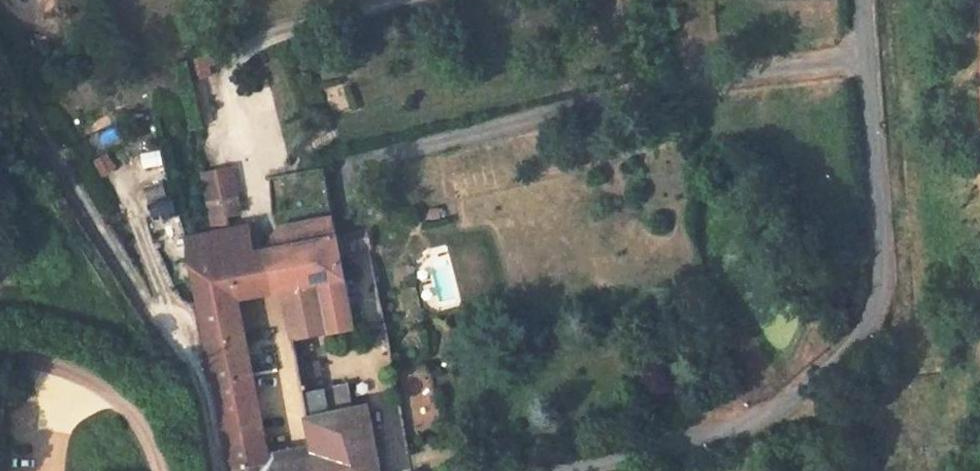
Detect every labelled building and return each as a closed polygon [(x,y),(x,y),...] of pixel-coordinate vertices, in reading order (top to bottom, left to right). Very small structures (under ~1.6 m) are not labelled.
[(137,152),(145,185),(168,180),(160,147),(137,152)] [(93,160),(101,176),(116,168),(108,152),(93,160)] [(216,179),(228,240),(243,237),(239,219),(252,216),(243,173),(216,179)] [(169,183),(144,186),(148,218),(173,215),(169,183)] [(286,257),(294,299),(301,344),(334,338),(326,287),(356,282),(352,258),(378,254),(375,236),(346,241),(343,225),(295,232),(286,239),(286,257)] [(243,237),(228,240),(233,265),(269,258),(264,233),(243,237)] [(228,240),(199,246),(210,308),(226,388),(263,383),(249,307),(285,301),(294,299),(286,257),(277,258),(269,260),(269,258),(233,265),(228,240)] [(356,282),(326,287),(334,338),(365,333),(356,282)] [(330,372),(308,375),(312,400),(335,397),(330,372)] [(226,388),(242,470),(280,470),(263,383),(226,388)] [(325,462),(326,470),(390,470),(381,413),(339,419),(335,397),(312,400),(318,429),(344,424),(347,439),(336,441),(335,434),(320,437),(325,462)] [(344,424),(318,429),(320,437),(335,434),(336,441),(347,439),(344,424)] [(325,462),(314,465),(283,470),(326,470),(325,462)]
